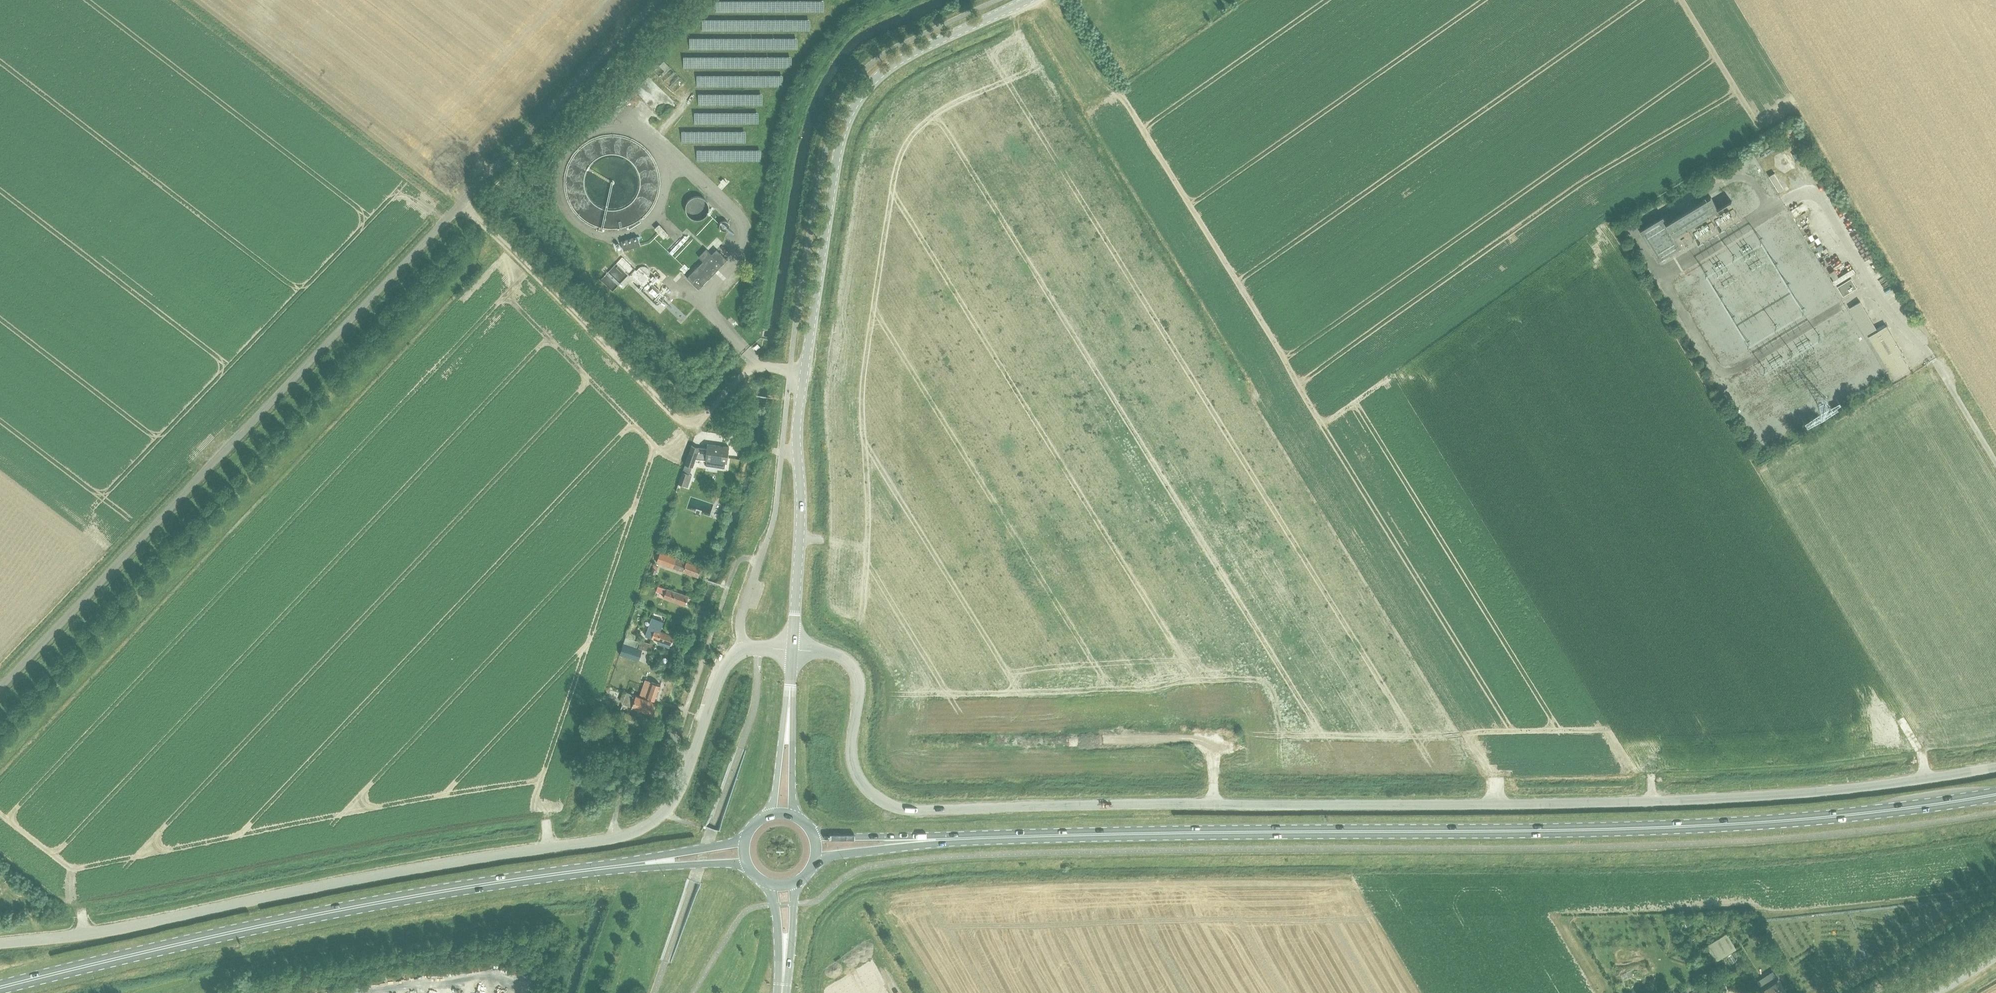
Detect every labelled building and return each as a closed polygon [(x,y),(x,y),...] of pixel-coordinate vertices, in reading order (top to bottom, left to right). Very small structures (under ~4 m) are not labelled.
[(1642,231),(1660,262),(1683,248),(1677,237),(1690,229),(1711,216),(1720,210),(1713,198),(1669,224),(1665,218),(1642,231)] [(621,241),(623,250),(640,245),(639,242),(639,241),(638,236),(637,236),(621,241)] [(689,275),(687,278),(688,278),(698,288),(699,289),(701,287),(703,285),(704,284),(721,266),(722,265),(728,259),(724,255),(717,249),(711,254),(708,251),(706,249),(703,252),(698,257),(703,261),(698,266),(697,267),(691,273),(689,275)] [(1857,287),(1851,278),(1838,286),(1843,295),(1857,287)] [(1895,379),(1910,370),(1900,353),(1902,352),(1886,325),(1878,331),(1860,301),(1850,308),(1867,337),(1869,336),(1895,379)] [(691,445),(685,464),(692,467),(695,459),(705,460),(706,460),(706,465),(719,466),(726,467),(729,447),(707,444),(706,449),(699,448),(691,445)] [(682,472),(678,484),(685,486),(688,487),(692,475),(689,474),(682,472)] [(671,538),(665,540),(668,546),(674,544),(671,538)] [(661,552),(657,562),(673,568),(677,557),(661,552)] [(677,557),(673,568),(698,577),(702,566),(681,559),(677,557)] [(658,585),(657,590),(665,592),(664,596),(685,604),(688,595),(667,588),(658,585)] [(648,627),(646,635),(652,637),(671,644),(674,635),(661,631),(666,616),(655,612),(652,619),(655,619),(651,629),(648,627)] [(628,629),(625,638),(633,640),(635,635),(629,633),(630,630),(628,629)] [(625,638),(624,644),(637,647),(647,650),(649,642),(639,640),(639,641),(633,640),(625,638)] [(620,654),(633,659),(637,649),(624,644),(620,654)] [(633,674),(626,671),(623,670),(619,680),(629,684),(633,674)] [(635,681),(631,691),(655,700),(660,685),(651,681),(649,686),(648,686),(635,681)] [(652,710),(655,701),(627,691),(623,702),(639,708),(639,706),(652,710)] [(633,723),(636,715),(621,709),(618,718),(633,723)] [(1728,934),(1708,946),(1717,961),(1737,949),(1728,934)] [(1761,935),(1756,938),(1760,946),(1765,942),(1761,935)] [(1764,992),(1786,992),(1787,992),(1780,981),(1786,977),(1781,969),(1774,972),(1778,979),(1762,989),(1764,992)]
